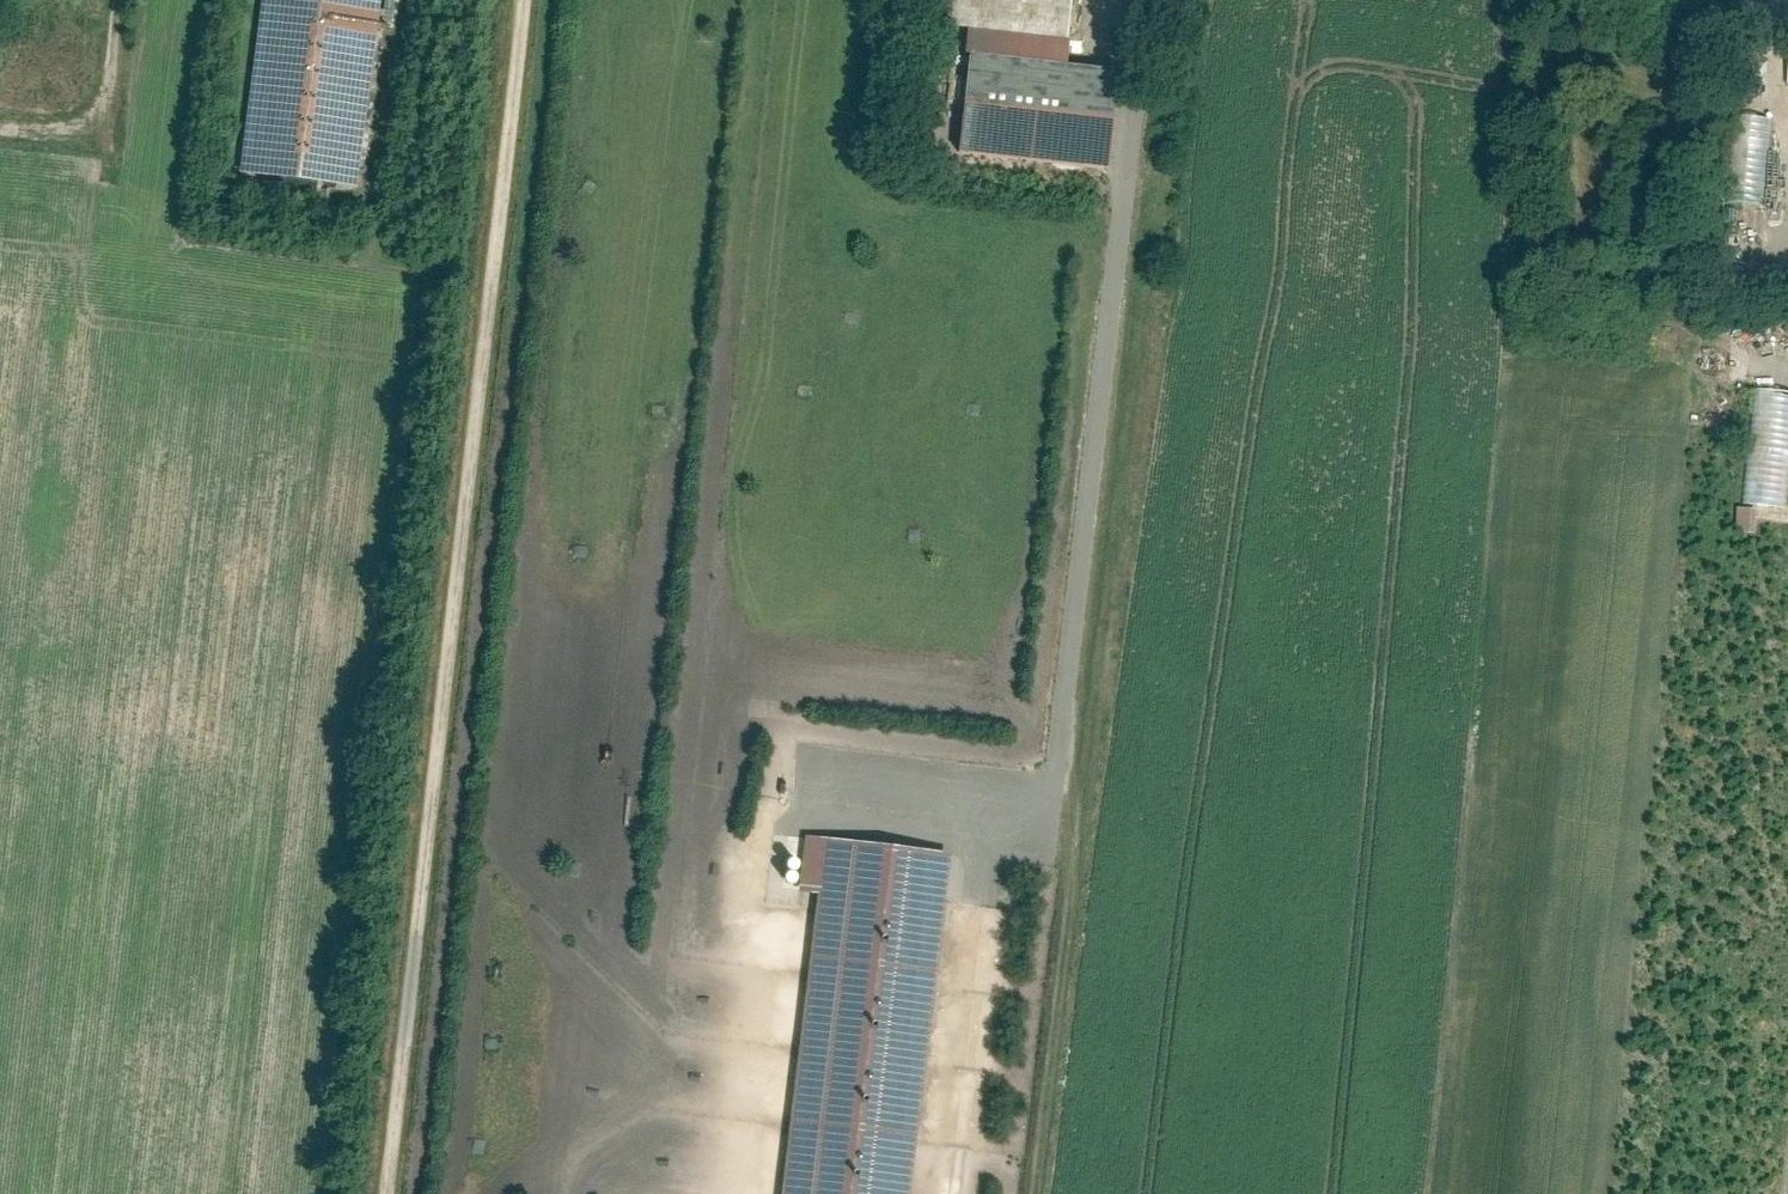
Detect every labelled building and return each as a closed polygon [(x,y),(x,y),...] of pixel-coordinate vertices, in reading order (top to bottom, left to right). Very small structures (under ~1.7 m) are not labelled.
[(229,172),(342,187),(367,0),(252,0),(229,172)] [(943,26),(967,28),(1066,39),(1071,0),(946,0),(943,26)] [(1070,40),(1066,39),(967,28),(965,54),(969,54),(958,154),(1110,171),(1121,70),(1067,64),(1070,40)] [(1766,203),(1768,117),(1739,117),(1738,203),(1766,203)] [(1755,388),(1745,505),(1787,508),(1787,391),(1755,388)] [(1760,509),(1740,508),(1738,532),(1758,534),(1760,509)] [(832,842),(783,1193),(911,1193),(958,859),(832,842)]
